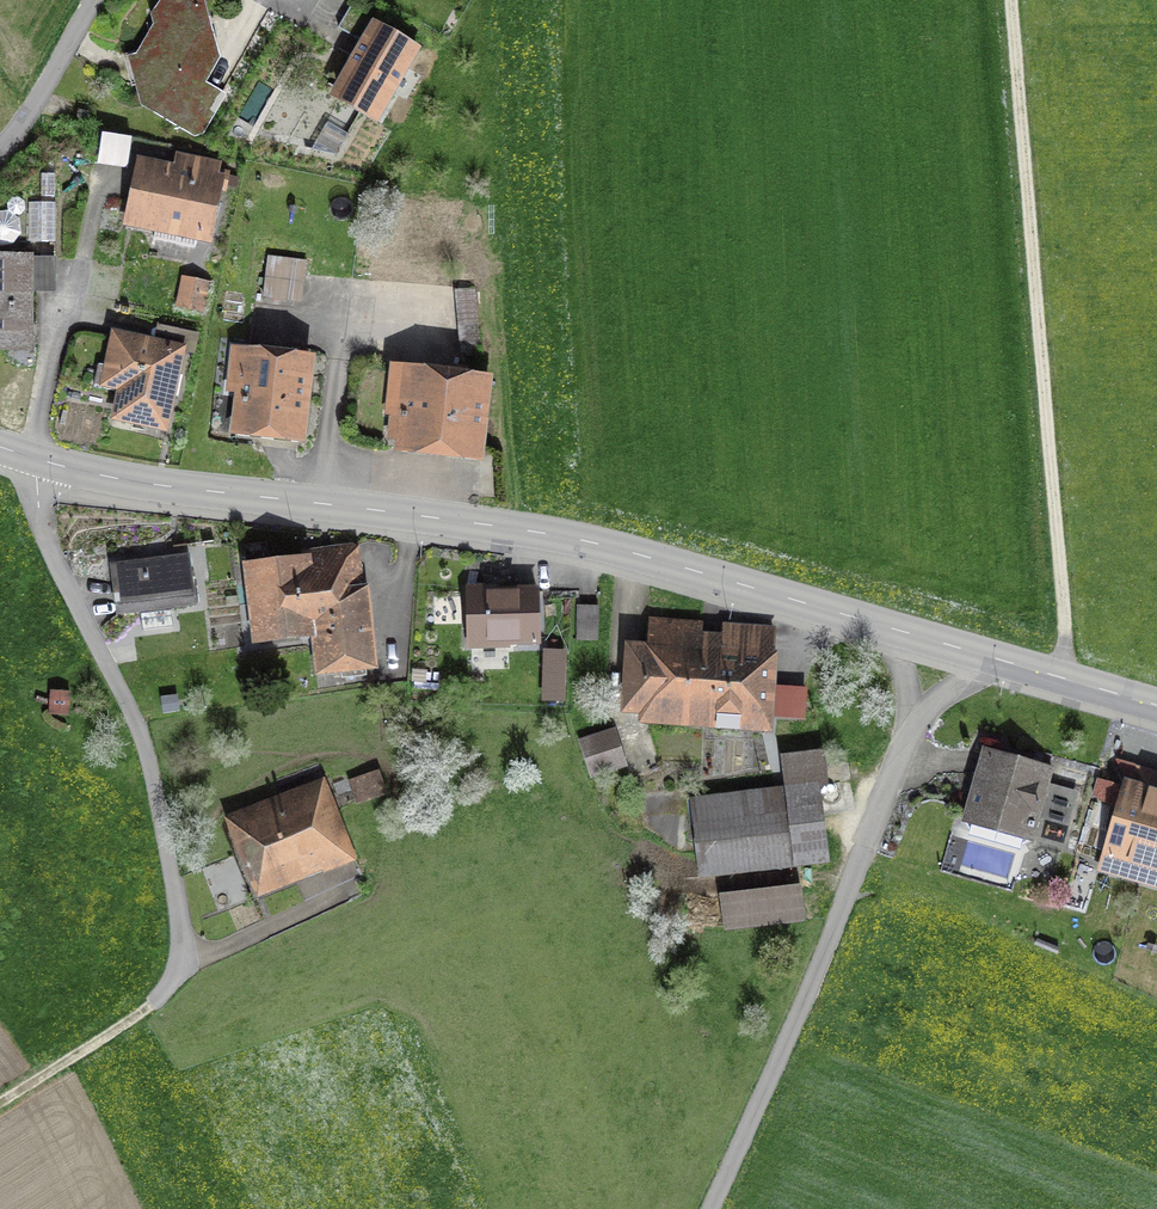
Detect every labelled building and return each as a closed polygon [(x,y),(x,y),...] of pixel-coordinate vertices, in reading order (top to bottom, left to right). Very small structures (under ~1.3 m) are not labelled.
[(150,15),(152,26),(136,57),(124,58),(131,88),(133,87),(141,109),(194,138),(204,135),(226,95),(207,84),(221,59),(204,0),(161,0),(150,15)] [(377,127),(421,51),(373,24),(329,99),(377,127)] [(75,124),(87,126),(90,112),(78,110),(75,124)] [(336,157),(348,136),(326,124),(311,151),(336,157)] [(97,165),(128,169),(133,139),(102,134),(97,165)] [(174,166),(138,159),(124,227),(177,238),(173,256),(192,260),(196,243),(211,246),(223,190),(236,193),(239,178),(229,176),(230,171),(221,169),(222,163),(177,154),(174,166)] [(41,175),(41,198),(55,198),(55,175),(41,175)] [(25,211),(24,203),(18,198),(10,200),(6,206),(8,212),(0,212),(0,247),(11,246),(20,235),(20,220),(14,216),(21,216),(25,211)] [(56,205),(27,205),(27,242),(56,242),(56,205)] [(369,256),(411,258),(412,237),(371,235),(369,256)] [(33,353),(34,294),(57,294),(57,259),(34,259),(34,256),(0,256),(0,352),(33,353)] [(308,262),(268,256),(262,300),(302,306),(308,262)] [(204,314),(211,283),(180,277),(174,307),(204,314)] [(474,288),(455,290),(460,357),(479,356),(474,288)] [(195,356),(199,335),(159,326),(156,341),(111,331),(104,366),(97,365),(93,387),(116,393),(110,422),(169,435),(186,354),(195,356)] [(225,394),(234,395),(229,438),(237,438),(236,441),(296,447),(296,445),(306,446),(316,358),(241,350),(241,344),(230,343),(228,354),(226,354),(222,385),(226,385),(225,394)] [(389,417),(386,442),(396,443),(395,453),(483,463),(493,377),(390,365),(384,417),(389,417)] [(312,641),(316,679),(317,679),(318,687),(366,682),(365,673),(379,672),(370,587),(364,588),(359,543),(300,550),(301,559),(243,565),(252,648),(312,641)] [(191,554),(110,564),(117,617),(140,615),(142,632),(174,628),(172,611),(197,607),(191,554)] [(511,647),(540,646),(540,589),(519,589),(519,594),(496,594),(496,587),(467,587),(468,649),(511,648),(511,647)] [(598,641),(599,606),(577,606),(576,641),(598,641)] [(777,627),(649,619),(647,646),(625,645),(620,717),(637,718),(637,727),(773,736),(779,655),(775,655),(777,627)] [(565,703),(567,651),(543,651),(542,703),(565,703)] [(808,688),(785,688),(785,721),(807,722),(808,688)] [(72,693),(50,691),(48,716),(70,717),(72,693)] [(180,712),(178,696),(161,697),(163,714),(180,712)] [(577,740),(591,781),(628,769),(614,728),(577,740)] [(1054,770),(983,749),(961,824),(971,827),(969,835),(1020,850),(1023,842),(1033,844),(1040,821),(1068,829),(1078,793),(1050,785),(1054,770)] [(784,789),(691,800),(700,880),(830,864),(821,793),(830,792),(825,751),(780,756),(784,789)] [(1125,782),(1136,785),(1156,791),(1156,771),(1115,758),(1125,782)] [(348,782),(356,806),(388,795),(380,772),(348,782)] [(223,819),(256,900),(322,873),(323,875),(358,861),(324,778),(223,819)] [(1136,785),(1125,782),(1123,781),(1096,872),(1138,885),(1156,890),(1156,791),(1136,785)] [(723,932),(806,922),(802,887),(719,897),(723,932)]
